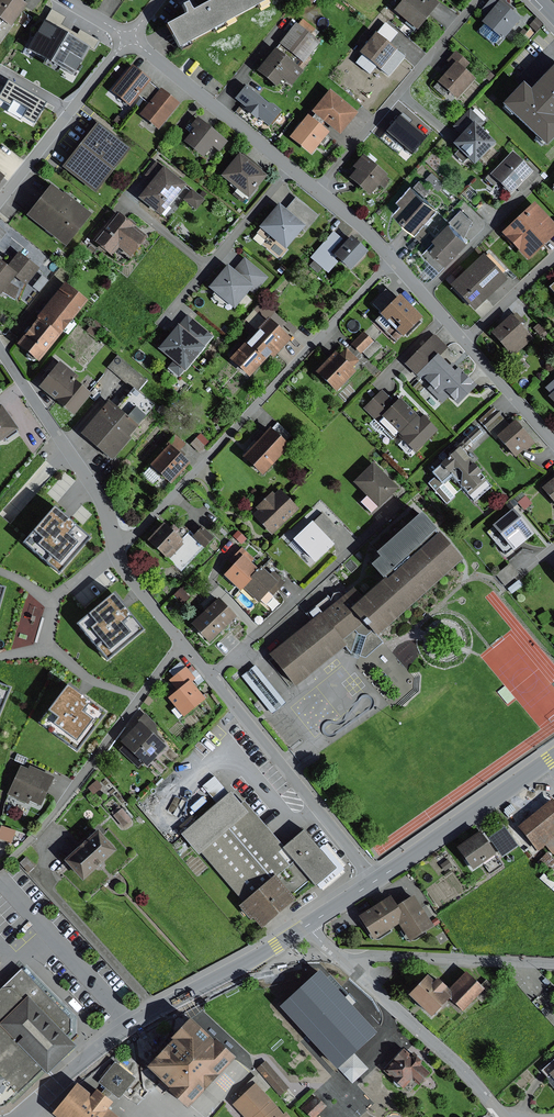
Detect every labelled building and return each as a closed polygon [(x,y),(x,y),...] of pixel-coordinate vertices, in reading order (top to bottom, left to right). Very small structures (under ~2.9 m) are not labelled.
[(16,0),(0,0),(0,21),(10,28),(25,6),(16,0)] [(212,2),(224,25),(268,1),(267,0),(214,0),(212,2)] [(393,11),(417,30),(438,3),(434,0),(403,0),(393,11)] [(501,4),(504,0),(489,0),(480,12),(486,17),(498,2),(501,4)] [(184,16),(165,26),(178,50),(224,25),(212,2),(192,12),(190,11),(187,4),(181,7),(184,13),(184,16)] [(501,4),(498,2),(486,17),(481,23),(502,40),(519,19),(501,4)] [(51,10),(44,23),(89,48),(94,51),(100,41),(79,30),(77,34),(61,25),(65,18),(51,10)] [(535,18),(528,25),(536,32),(542,24),(535,18)] [(0,21),(0,42),(10,28),(0,21)] [(41,22),(26,50),(73,76),(89,48),(44,23),(41,22)] [(296,24),(274,50),(296,68),(318,42),(296,24)] [(394,37),(380,26),(358,53),(379,70),(396,50),(388,44),(394,37)] [(529,30),(523,36),(528,40),(534,34),(529,30)] [(274,50),(256,71),(276,87),(282,80),(290,86),(302,73),(296,68),(274,50)] [(448,58),(454,63),(463,71),(469,64),(454,51),(448,58)] [(400,55),(388,71),(394,76),(406,60),(400,55)] [(463,71),(454,63),(436,83),(456,101),(474,81),(463,71)] [(529,92),(521,85),(502,106),(546,146),(553,137),(553,65),(529,92)] [(150,80),(130,66),(110,92),(129,107),(138,95),(148,83),(150,80)] [(487,70),(482,75),(489,81),(494,76),(487,70)] [(0,92),(0,103),(7,107),(11,100),(26,109),(21,119),(33,126),(47,102),(7,80),(0,92)] [(158,91),(148,83),(138,95),(148,104),(158,91)] [(267,104),(245,86),(235,99),(246,108),(244,110),(256,120),(258,118),(268,127),(281,111),(272,104),(267,104)] [(179,105),(160,89),(158,91),(148,104),(139,115),(157,130),(179,105)] [(357,113),(330,91),(311,113),(314,115),(323,122),(339,136),(357,113)] [(452,128),(461,135),(474,122),(478,117),(470,109),(452,128)] [(311,119),(307,116),(289,138),(310,156),(328,133),(320,126),(323,122),(314,115),(311,119)] [(226,142),(196,119),(189,128),(193,131),(184,143),(203,158),(212,147),(218,152),(226,142)] [(416,137),(398,119),(381,135),(399,154),(416,137)] [(421,121),(417,127),(427,136),(432,130),(421,121)] [(495,142),(474,122),(461,135),(452,145),(473,165),(495,142)] [(128,150),(95,124),(60,168),(93,194),(128,150)] [(267,176),(238,153),(219,177),(249,199),(267,176)] [(531,171),(511,153),(491,175),(498,182),(511,194),(531,171)] [(387,176),(362,155),(351,168),(355,171),(348,179),(369,197),(387,176)] [(186,185),(156,161),(145,175),(152,181),(137,199),(160,217),(186,185)] [(432,174),(428,179),(435,186),(440,180),(432,174)] [(494,187),(498,182),(491,175),(486,180),(494,187)] [(413,187),(412,186),(398,201),(402,205),(394,214),(415,234),(436,211),(438,208),(425,197),(431,190),(420,180),(413,187)] [(88,215),(49,185),(25,217),(63,247),(88,215)] [(204,200),(191,190),(183,201),(196,211),(204,200)] [(295,197),(284,211),(304,227),(307,229),(318,215),(295,197)] [(534,203),(501,234),(528,261),(553,236),(553,225),(534,203)] [(284,211),(278,206),(259,228),(285,250),(304,227),(284,211)] [(449,224),(436,211),(415,234),(413,236),(421,243),(431,232),(437,238),(449,224)] [(462,211),(449,224),(465,239),(473,221),(462,211)] [(138,229),(117,213),(94,243),(111,255),(117,247),(131,258),(145,240),(135,232),(138,229)] [(465,239),(449,224),(437,238),(422,254),(441,272),(469,242),(465,239)] [(332,256),(344,243),(332,232),(309,258),(328,275),(339,262),(332,256)] [(344,243),(332,256),(339,262),(349,271),(366,253),(350,237),(344,243)] [(18,253),(6,267),(16,275),(27,283),(38,269),(18,253)] [(482,255),(449,287),(474,313),(507,281),(502,275),(506,271),(488,253),(483,257),(482,255)] [(243,258),(232,271),(251,287),(256,291),(267,278),(243,258)] [(0,262),(0,295),(2,293),(9,284),(16,275),(6,267),(0,262)] [(232,271),(226,266),(208,289),(232,309),(251,287),(232,271)] [(19,289),(9,284),(2,293),(14,300),(19,289)] [(63,284),(17,346),(27,355),(27,358),(31,361),(34,360),(38,363),(85,301),(63,284)] [(372,304),(382,314),(396,300),(386,290),(372,304)] [(382,314),(380,317),(402,338),(421,319),(399,297),(396,300),(382,314)] [(242,322),(253,333),(267,318),(274,310),(263,299),(242,322)] [(510,315),(490,335),(512,358),(532,339),(510,315)] [(186,316),(177,327),(203,348),(212,337),(186,316)] [(253,333),(228,360),(248,378),(268,356),(272,359),(290,340),(267,318),(253,333)] [(94,321),(86,331),(92,337),(101,326),(94,321)] [(287,321),(283,325),(293,334),(297,330),(287,321)] [(539,323),(533,328),(540,336),(545,331),(539,323)] [(203,348),(177,327),(158,350),(184,372),(203,348)] [(363,332),(351,345),(360,354),(362,352),(372,341),(363,332)] [(404,365),(416,376),(436,355),(445,346),(434,335),(404,365)] [(375,343),(372,341),(362,352),(369,359),(381,346),(376,342),(375,343)] [(345,349),(338,358),(350,370),(358,362),(345,349)] [(333,353),(314,373),(334,393),(354,373),(350,370),(338,358),(333,353)] [(453,372),(436,355),(416,376),(443,403),(448,397),(457,406),(476,387),(457,368),(453,372)] [(117,356),(107,368),(133,388),(138,392),(147,380),(117,356)] [(58,363),(37,389),(73,417),(91,395),(74,381),(76,378),(58,363)] [(546,397),(553,406),(553,380),(544,389),(549,395),(546,397)] [(106,401),(78,435),(110,463),(130,440),(127,438),(154,406),(138,392),(133,388),(115,409),(106,401)] [(381,390),(362,409),(393,439),(398,434),(416,416),(399,399),(395,403),(381,390)] [(162,405),(157,411),(162,416),(167,409),(162,405)] [(16,430),(0,407),(0,442),(16,430)] [(493,408),(478,421),(488,431),(502,418),(500,415),(500,411),(496,411),(493,408)] [(419,419),(416,416),(398,434),(401,436),(398,439),(415,455),(437,431),(422,416),(419,419)] [(514,422),(497,438),(515,457),(523,449),(526,452),(535,444),(514,422)] [(276,423),(270,430),(284,443),(291,436),(276,423)] [(269,429),(242,458),(261,476),(288,447),(284,443),(270,430),(269,429)] [(432,478),(425,484),(445,505),(455,497),(443,484),(451,477),(474,501),(489,486),(458,453),(479,433),(476,430),(429,474),(432,478)] [(200,434),(190,444),(200,453),(210,443),(200,434)] [(176,437),(167,446),(177,454),(185,445),(176,437)] [(167,446),(149,468),(170,487),(189,465),(177,454),(167,446)] [(398,489),(372,464),(354,483),(380,509),(398,489)] [(541,489),(553,505),(553,478),(541,489)] [(297,510),(279,491),(275,494),(272,491),(252,510),(255,513),(252,516),(270,534),(271,535),(297,510)] [(525,496),(517,503),(524,511),(532,504),(525,496)] [(63,519),(52,509),(23,545),(60,576),(89,541),(63,519)] [(533,535),(512,509),(491,526),(512,552),(533,535)] [(321,513),(311,523),(326,538),(336,529),(321,513)] [(371,565),(382,578),(386,582),(436,536),(418,516),(374,556),(377,559),(371,565)] [(311,523),(292,541),(315,564),(334,545),(326,538),(311,523)] [(181,524),(172,533),(184,544),(167,561),(180,574),(204,549),(192,538),(193,536),(181,524)] [(163,525),(147,542),(167,561),(184,544),(172,533),(163,525)] [(193,536),(192,538),(204,549),(214,538),(202,527),(193,536)] [(238,531),(233,536),(241,544),(246,539),(238,531)] [(311,622),(269,656),(294,687),(344,646),(340,642),(353,631),(357,635),(365,637),(370,632),(375,638),(377,636),(460,562),(436,536),(386,582),(382,578),(371,588),(363,579),(342,597),(339,593),(333,595),(330,601),(327,596),(305,614),(311,622)] [(252,559),(241,548),(228,561),(233,565),(223,576),(240,592),(242,589),(257,572),(248,564),(252,559)] [(496,575),(505,586),(518,575),(514,570),(510,564),(496,575)] [(262,568),(257,572),(242,589),(257,602),(260,600),(265,605),(286,583),(275,573),(271,576),(262,568)] [(518,580),(508,589),(512,594),(523,586),(518,580)] [(181,592),(175,597),(182,605),(187,599),(181,592)] [(94,610),(74,627),(107,666),(145,633),(123,606),(113,594),(94,610)] [(36,645),(50,603),(29,596),(18,633),(29,636),(28,642),(36,645)] [(235,617),(218,598),(189,625),(207,644),(235,617)] [(340,642),(344,646),(350,653),(365,659),(382,643),(377,636),(375,638),(370,632),(365,637),(357,635),(353,631),(340,642)] [(255,666),(241,678),(272,715),(286,703),(255,666)] [(185,668),(168,681),(176,692),(168,699),(183,717),(204,699),(191,683),(195,680),(185,668)] [(8,691),(0,687),(0,710),(8,691)] [(50,708),(37,724),(73,753),(101,717),(75,696),(65,689),(50,708)] [(148,697),(141,707),(147,710),(153,700),(148,697)] [(163,747),(138,723),(119,742),(124,746),(142,763),(144,766),(163,747)] [(142,763),(124,746),(119,751),(137,768),(142,763)] [(27,770),(20,767),(6,796),(28,806),(29,802),(40,807),(53,778),(29,767),(27,770)] [(215,776),(202,786),(213,799),(226,789),(215,776)] [(96,781),(87,789),(93,795),(102,787),(96,781)] [(229,794),(180,835),(197,855),(200,853),(242,903),(273,877),(291,897),(308,883),(314,889),(317,887),(338,869),(320,848),(305,830),(283,848),(243,802),(239,805),(229,794)] [(517,829),(537,851),(544,845),(552,855),(553,853),(553,806),(550,801),(517,829)] [(122,808),(113,817),(124,830),(134,821),(122,808)] [(1,827),(0,830),(0,839),(11,843),(15,831),(1,827)] [(504,827),(488,838),(501,857),(517,846),(504,827)] [(97,831),(63,862),(81,882),(115,851),(97,831)] [(480,833),(456,849),(471,872),(495,856),(480,833)] [(338,869),(317,887),(319,890),(343,870),(323,846),(320,848),(338,869)] [(544,854),(536,863),(553,879),(553,863),(544,854)] [(26,858),(19,864),(28,873),(34,866),(26,858)] [(447,860),(440,865),(445,871),(452,866),(447,860)] [(273,877),(242,903),(237,908),(249,922),(252,919),(260,929),(294,901),(291,897),(273,877)] [(412,896),(395,907),(400,915),(397,927),(409,944),(433,928),(412,896)] [(390,898),(358,918),(373,942),(397,927),(400,915),(395,907),(390,898)] [(23,966),(72,1016),(73,1008),(27,962),(23,966)] [(23,966),(0,989),(0,1073),(7,1076),(19,1090),(45,1065),(48,1069),(51,1071),(78,1043),(68,1031),(72,1029),(72,1016),(23,966)] [(465,972),(447,991),(452,996),(447,1002),(461,1015),(484,990),(479,986),(465,972)] [(367,1014),(307,976),(294,997),(354,1035),(367,1014)] [(425,978),(407,998),(430,1020),(447,1002),(452,996),(447,991),(435,981),(432,984),(425,978)] [(486,980),(479,986),(484,990),(491,998),(498,991),(486,980)] [(188,1022),(144,1071),(167,1091),(164,1095),(185,1113),(231,1061),(188,1022)] [(412,1059),(401,1050),(382,1072),(393,1082),(392,1084),(397,1088),(399,1088),(402,1090),(411,1080),(418,1086),(427,1076),(418,1068),(420,1066),(421,1062),(415,1058),(412,1059)] [(353,1054),(338,1069),(352,1084),(367,1069),(353,1054)] [(553,1070),(553,1059),(541,1071),(546,1077),(548,1075),(553,1070)] [(265,1061),(257,1069),(280,1095),(289,1088),(265,1061)] [(135,1079),(114,1062),(98,1083),(105,1088),(99,1096),(106,1102),(111,1095),(118,1100),(135,1079)] [(19,1090),(11,1099),(14,1102),(48,1069),(45,1065),(19,1090)] [(19,1090),(7,1076),(0,1073),(0,1104),(1,1104),(3,1104),(6,1103),(8,1101),(11,1099),(19,1090)] [(254,1085),(234,1103),(230,1106),(240,1116),(280,1116),(281,1116),(254,1085)] [(74,1086),(50,1116),(51,1116),(113,1116),(106,1111),(110,1105),(106,1102),(99,1096),(93,1091),(88,1098),(74,1086)] [(339,1087),(337,1103),(343,1104),(345,1087),(339,1087)] [(301,1111),(308,1116),(316,1116),(325,1108),(314,1098),(301,1111)]
